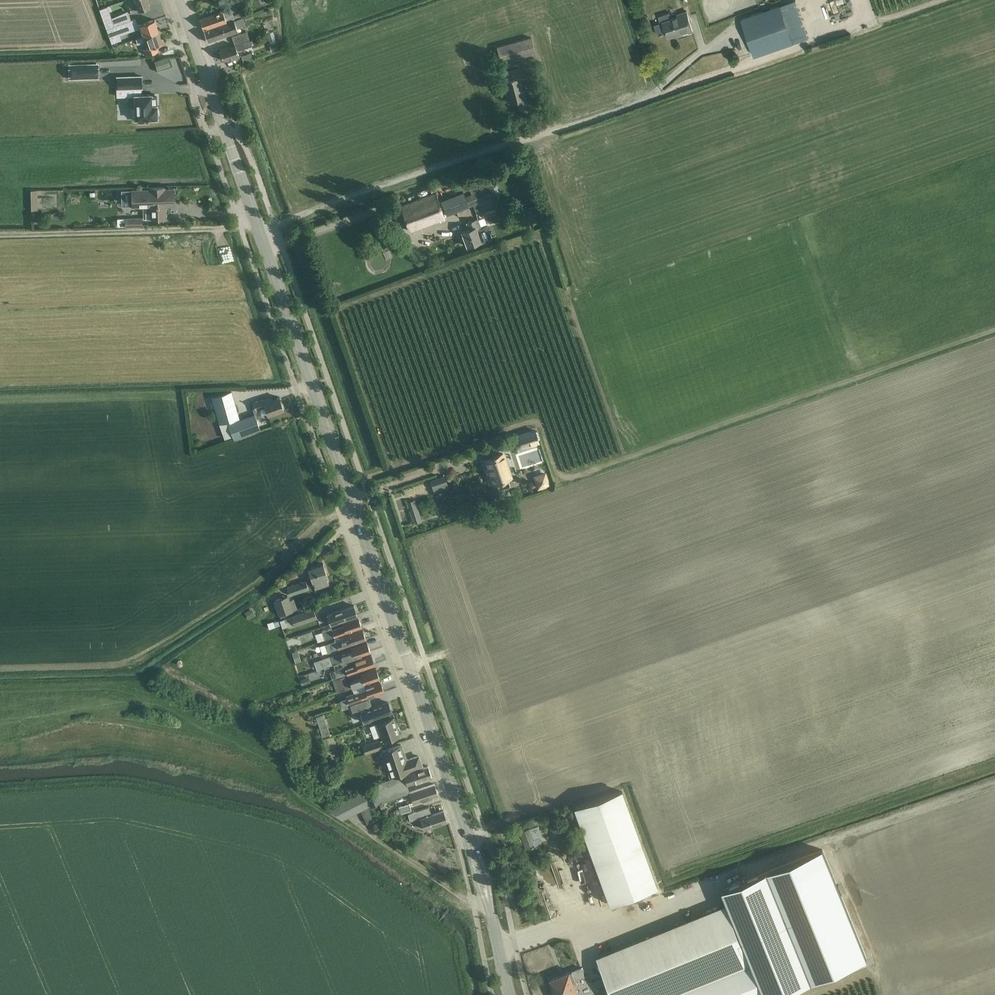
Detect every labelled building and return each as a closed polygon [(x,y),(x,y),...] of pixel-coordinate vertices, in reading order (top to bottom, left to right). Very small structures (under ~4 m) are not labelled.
[(141,10),(150,7),(148,0),(135,0),(137,4),(129,7),(131,13),(141,10)] [(754,56),(793,42),(780,5),(741,18),(754,56)] [(851,12),(849,5),(835,10),(838,17),(851,12)] [(108,6),(100,9),(107,29),(115,26),(112,18),(108,6)] [(200,19),(204,29),(245,15),(243,11),(233,14),(231,8),(200,19)] [(115,26),(120,24),(132,20),(129,11),(112,18),(115,26)] [(660,23),(663,22),(667,36),(683,32),(683,34),(693,31),(687,11),(677,14),(678,16),(672,18),(670,12),(658,16),(660,23)] [(115,26),(107,29),(112,43),(119,41),(116,33),(127,29),(138,25),(136,19),(132,20),(120,24),(115,26)] [(144,36),(158,31),(155,20),(140,25),(144,36)] [(234,20),(213,27),(204,31),(208,41),(238,31),(234,20)] [(146,56),(149,55),(159,51),(156,45),(162,43),(158,31),(144,36),(136,39),(138,44),(146,42),(148,48),(144,49),(146,56)] [(235,44),(250,39),(247,32),(232,37),(235,44)] [(497,47),(501,62),(536,53),(532,37),(497,47)] [(235,44),(229,46),(220,50),(224,60),(232,57),(233,59),(240,57),(237,50),(252,45),(250,39),(236,45),(235,44)] [(122,43),(124,49),(132,47),(130,41),(122,43)] [(277,43),(270,45),(272,51),(279,49),(277,43)] [(241,56),(244,61),(253,58),(251,52),(241,56)] [(157,68),(158,68),(159,73),(171,69),(169,64),(170,64),(167,57),(155,61),(157,68)] [(99,78),(99,64),(69,65),(70,79),(99,78)] [(530,109),(527,100),(519,68),(507,71),(509,79),(503,80),(508,102),(517,100),(520,112),(530,109)] [(158,115),(160,114),(160,109),(158,108),(158,105),(156,105),(155,94),(142,95),(141,88),(143,88),(142,76),(117,77),(118,89),(133,88),(134,96),(135,96),(136,108),(133,108),(133,117),(136,117),(136,119),(138,119),(138,122),(148,121),(148,118),(158,118),(158,115)] [(532,182),(528,173),(522,175),(526,184),(532,182)] [(447,216),(473,205),(477,214),(482,212),(479,203),(497,196),(496,194),(500,193),(497,186),(493,187),(493,186),(472,195),(469,189),(464,191),(464,192),(441,201),(447,216)] [(165,187),(155,187),(150,187),(150,189),(132,190),(132,207),(143,206),(144,218),(166,218),(165,206),(175,205),(174,188),(165,189),(165,187)] [(39,210),(39,190),(31,190),(32,210),(39,210)] [(410,231),(419,228),(446,218),(445,216),(441,206),(436,193),(401,205),(410,231)] [(495,209),(485,212),(486,218),(497,214),(495,209)] [(142,218),(126,218),(118,218),(118,227),(126,226),(143,226),(142,218)] [(469,229),(462,232),(464,238),(463,239),(462,240),(463,243),(465,244),(466,244),(467,246),(477,242),(480,241),(481,244),(492,239),(487,226),(482,228),(479,219),(476,220),(467,223),(469,229)] [(418,263),(422,260),(412,249),(408,253),(418,263)] [(221,262),(224,271),(233,268),(231,259),(221,262)] [(231,392),(212,397),(220,424),(239,418),(231,392)] [(268,415),(275,413),(284,409),(280,397),(272,399),(271,397),(261,400),(261,399),(253,402),(256,410),(265,406),(268,415)] [(245,418),(229,424),(235,439),(252,433),(261,430),(257,418),(255,414),(255,415),(245,418)] [(523,449),(524,449),(540,443),(535,428),(519,434),(517,434),(516,435),(515,436),(514,437),(514,438),(513,440),(513,441),(513,443),(514,444),(514,445),(515,446),(516,447),(517,448),(519,449),(520,449),(521,449),(523,449)] [(503,453),(486,459),(489,468),(486,469),(488,474),(491,473),(494,482),(497,481),(499,487),(501,488),(509,485),(510,483),(508,476),(511,476),(503,453)] [(538,490),(551,485),(546,472),(533,477),(538,490)] [(448,484),(445,476),(432,481),(434,488),(448,484)] [(431,492),(433,498),(449,494),(447,487),(431,492)] [(416,523),(422,521),(416,500),(410,502),(416,523)] [(308,568),(312,581),(315,589),(328,584),(326,577),(327,576),(323,563),(308,568)] [(309,589),(306,580),(287,586),(290,595),(309,589)] [(288,596),(274,600),(279,615),(293,611),(288,596)] [(330,624),(348,618),(358,615),(354,605),(345,608),(339,610),(327,613),(330,624)] [(317,618),(314,607),(307,610),(299,613),(291,615),(295,626),(317,618)] [(256,615),(252,608),(246,613),(250,619),(256,615)] [(326,639),(353,630),(362,626),(359,617),(343,622),(344,626),(333,630),(332,628),(323,631),(326,639)] [(363,629),(353,632),(336,638),(336,640),(326,644),(328,652),(357,642),(366,639),(363,629)] [(294,637),(298,635),(296,630),(287,633),(290,638),(294,637)] [(311,630),(302,634),(304,639),(313,635),(311,630)] [(330,666),(334,664),(334,665),(350,659),(371,651),(367,642),(351,648),(353,651),(341,655),(341,653),(327,658),(330,666)] [(333,679),(339,677),(366,668),(375,664),(372,655),(356,660),(357,664),(353,666),(350,659),(334,665),(336,670),(330,672),(333,679)] [(338,693),(353,687),(380,678),(377,668),(361,674),(362,678),(347,683),(345,677),(333,681),(338,693)] [(311,683),(309,677),(301,679),(303,686),(311,683)] [(345,704),(357,700),(384,691),(381,681),(365,687),(366,690),(346,697),(347,699),(340,702),(342,705),(345,704)] [(369,698),(351,705),(354,714),(361,712),(364,722),(392,712),(388,702),(372,708),(371,705),(372,705),(369,698)] [(384,741),(391,738),(400,735),(394,717),(377,723),(384,741)] [(351,731),(360,728),(358,721),(349,724),(351,731)] [(363,746),(366,754),(383,748),(380,740),(363,746)] [(382,751),(386,760),(391,777),(396,775),(413,769),(422,766),(419,756),(409,759),(405,761),(403,755),(405,754),(402,745),(382,751)] [(383,802),(404,795),(409,793),(410,792),(407,785),(432,776),(429,766),(374,785),(375,786),(328,807),(343,817),(382,800),(383,802)] [(410,792),(409,793),(413,803),(429,797),(438,794),(435,784),(425,787),(410,792)] [(657,886),(622,790),(575,807),(610,904),(657,886)] [(410,803),(399,806),(401,813),(412,810),(410,803)] [(369,807),(361,811),(368,824),(376,819),(369,807)] [(424,829),(438,824),(448,821),(444,810),(432,814),(429,807),(420,810),(409,814),(411,820),(418,818),(419,819),(421,818),(424,829)] [(551,826),(557,824),(557,823),(562,822),(560,815),(549,818),(551,826)] [(529,826),(541,822),(539,816),(527,820),(529,826)] [(526,849),(536,845),(542,843),(540,837),(543,836),(539,825),(530,828),(520,831),(526,849)] [(724,890),(766,994),(778,994),(867,959),(823,849),(724,890)] [(600,957),(615,994),(765,994),(728,905),(600,957)] [(557,994),(577,994),(579,994),(576,986),(579,985),(576,979),(585,976),(582,968),(573,971),(551,979),(557,994)]
